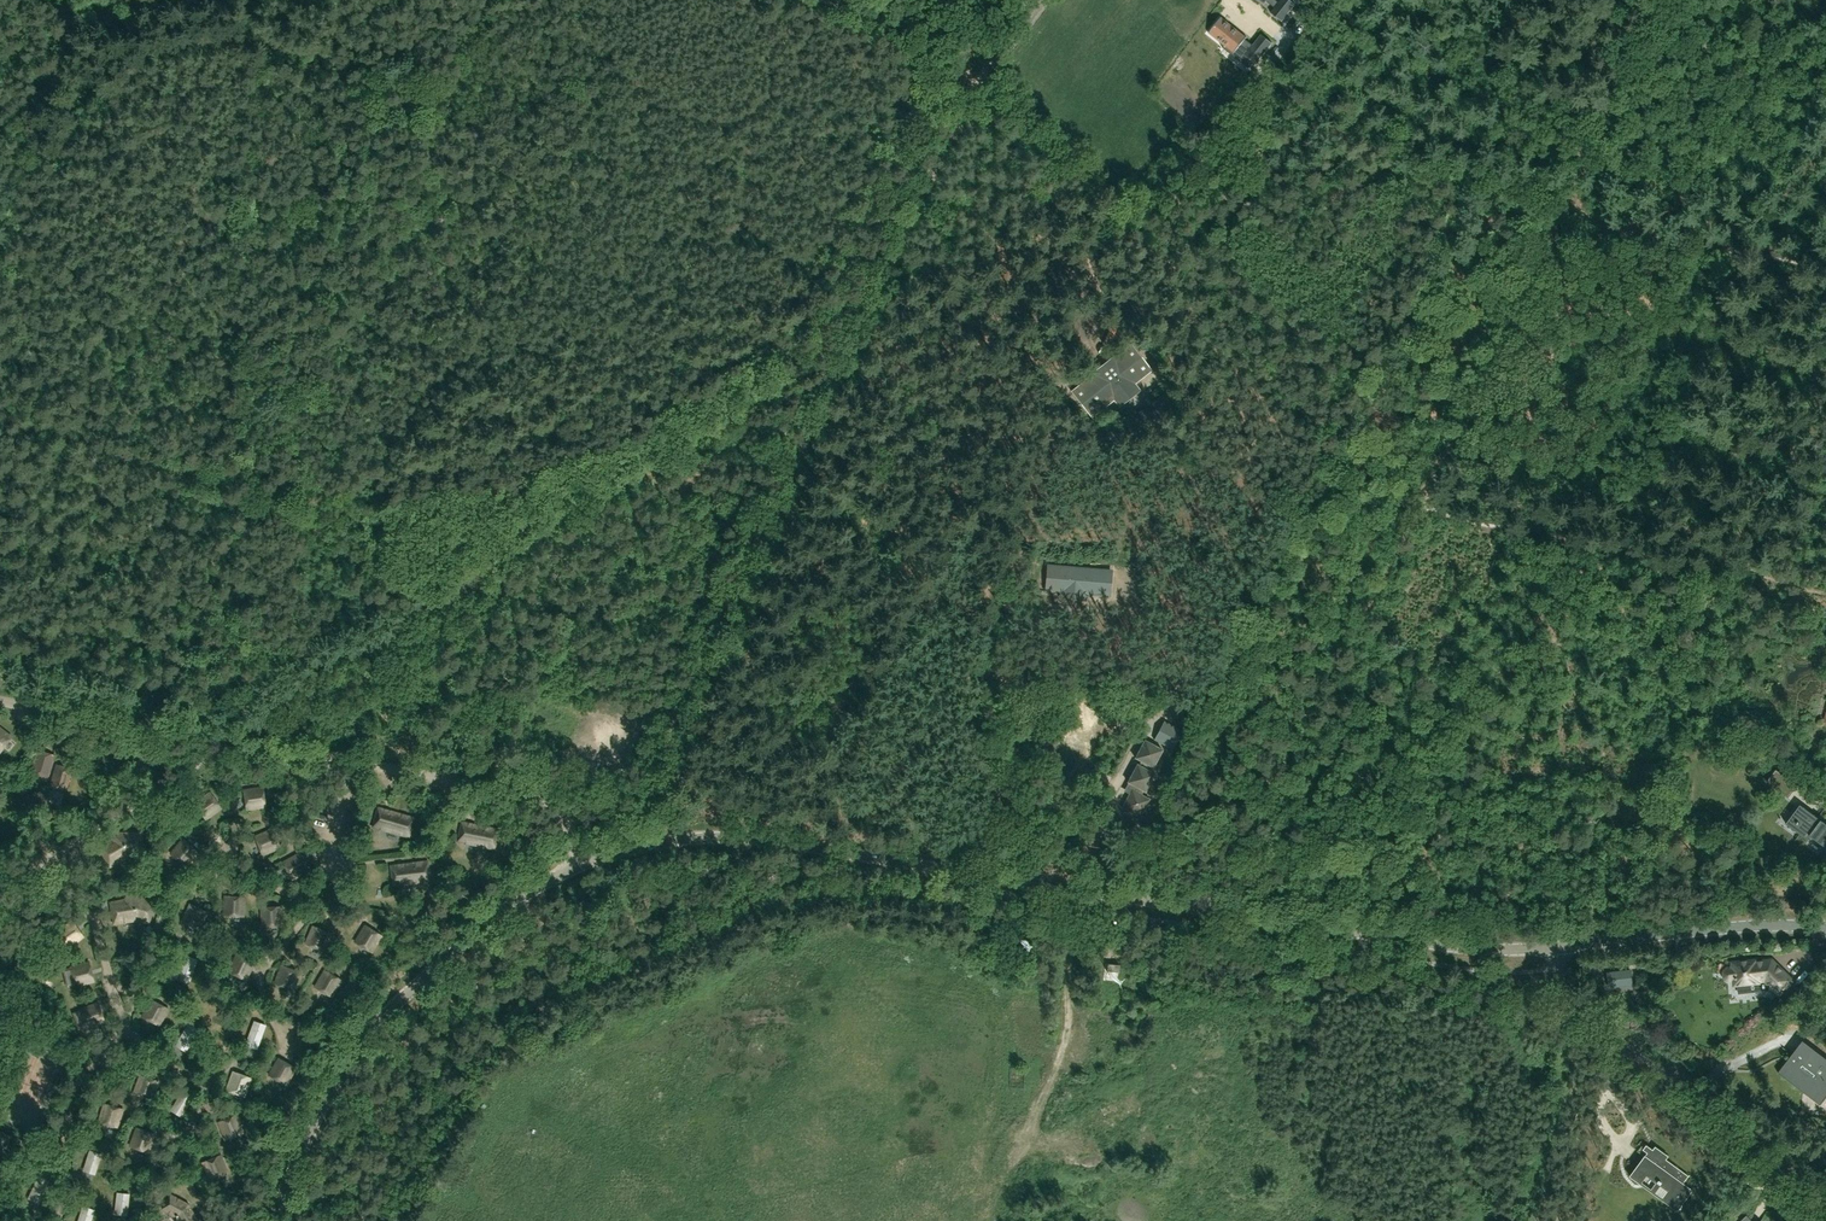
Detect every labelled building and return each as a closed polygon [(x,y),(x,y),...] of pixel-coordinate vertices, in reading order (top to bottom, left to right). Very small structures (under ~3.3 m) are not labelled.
[(1242,16),(1249,8),(1240,0),(1233,8),(1242,16)] [(1266,1),(1274,8),(1270,12),(1282,22),(1295,4),(1290,0),(1280,0),(1278,2),(1276,0),(1265,0),(1266,1)] [(1306,14),(1297,7),(1294,12),(1303,19),(1306,14)] [(1254,62),(1256,64),(1272,43),(1261,34),(1252,45),(1245,39),(1247,37),(1246,36),(1245,37),(1222,18),(1221,17),(1208,33),(1209,34),(1210,33),(1224,44),(1233,52),(1233,53),(1234,53),(1237,49),(1254,62)] [(1130,345),(1072,391),(1092,416),(1113,400),(1135,383),(1150,371),(1130,345)] [(1163,396),(1124,425),(1136,440),(1175,411),(1163,396)] [(1048,566),(1046,590),(1109,595),(1111,571),(1048,566)] [(1180,732),(1163,723),(1154,739),(1171,748),(1180,732)] [(11,737),(0,728),(0,752),(11,737)] [(1122,808),(1139,817),(1149,799),(1141,795),(1143,791),(1145,792),(1154,774),(1149,771),(1151,767),(1152,768),(1162,750),(1144,740),(1135,758),(1140,761),(1138,765),(1137,764),(1127,782),(1128,783),(1125,788),(1131,791),(1122,808)] [(55,755),(37,750),(30,772),(49,778),(55,755)] [(66,792),(72,769),(55,765),(49,787),(66,792)] [(1766,781),(1788,797),(1797,785),(1775,769),(1766,781)] [(266,808),(263,786),(243,790),(246,810),(266,808)] [(222,809),(210,791),(193,802),(205,821),(222,809)] [(1825,844),(1825,825),(1800,805),(1786,824),(1807,839),(1810,835),(1824,846),(1825,844)] [(377,807),(371,827),(410,838),(415,817),(377,807)] [(289,813),(287,820),(296,821),(297,814),(289,813)] [(460,821),(456,842),(495,850),(499,829),(460,821)] [(262,856),(281,848),(273,828),(254,836),(262,856)] [(116,838),(99,848),(110,866),(118,861),(117,859),(123,856),(124,856),(125,854),(125,852),(132,852),(132,854),(142,854),(142,833),(117,833),(116,838)] [(199,852),(182,838),(169,854),(186,867),(199,852)] [(309,871),(300,852),(281,861),(291,881),(309,871)] [(428,860),(388,865),(391,886),(431,882),(428,860)] [(124,921),(123,919),(130,918),(131,918),(133,917),(133,915),(140,917),(139,920),(148,923),(155,903),(131,895),(130,899),(110,903),(114,923),(124,921)] [(245,897),(224,896),(223,915),(244,917),(245,897)] [(200,931),(208,912),(189,903),(181,921),(200,931)] [(281,906),(260,907),(261,927),(282,926),(281,906)] [(84,937),(72,920),(55,931),(67,949),(84,937)] [(372,953),(382,936),(364,925),(354,942),(372,953)] [(331,934),(312,926),(304,944),(324,952),(331,934)] [(246,981),(255,963),(236,953),(227,972),(246,981)] [(199,959),(186,955),(177,980),(190,984),(199,959)] [(1724,969),(1723,971),(1723,976),(1724,978),(1727,979),(1734,978),(1734,984),(1737,983),(1738,988),(1748,987),(1748,982),(1756,981),(1757,991),(1768,990),(1771,987),(1779,994),(1792,980),(1771,960),(1755,962),(1755,960),(1732,962),(1733,967),(1726,967),(1724,969)] [(95,982),(89,962),(70,966),(75,987),(95,982)] [(1120,965),(1107,964),(1107,972),(1119,972),(1120,965)] [(301,973),(281,965),(274,984),(294,991),(301,973)] [(332,998),(342,980),(323,970),(314,987),(332,998)] [(1607,974),(1609,989),(1633,986),(1631,971),(1607,974)] [(1777,1005),(1782,1000),(1776,994),(1771,999),(1777,1005)] [(160,1026),(169,1009),(150,999),(140,1016),(160,1026)] [(0,1002),(0,1018),(9,1022),(15,1009),(0,1002)] [(98,1002),(79,1008),(86,1029),(104,1023),(98,1002)] [(268,1025),(255,1020),(246,1045),(259,1050),(268,1025)] [(189,1023),(176,1045),(187,1052),(202,1030),(189,1023)] [(1802,1040),(1778,1073),(1786,1079),(1786,1078),(1789,1077),(1792,1082),(1793,1081),(1795,1085),(1796,1086),(1799,1087),(1799,1088),(1812,1091),(1813,1091),(1821,1093),(1823,1093),(1824,1092),(1825,1090),(1825,1059),(1802,1040)] [(287,1086),(296,1068),(278,1058),(268,1075),(287,1086)] [(245,1097),(251,1078),(233,1073),(227,1091),(245,1097)] [(133,1094),(153,1100),(159,1081),(139,1076),(133,1094)] [(181,1097),(173,1110),(184,1117),(193,1105),(181,1097)] [(118,1128),(123,1109),(103,1103),(98,1122),(118,1128)] [(237,1115),(217,1122),(224,1141),(244,1134),(237,1115)] [(136,1128),(129,1146),(149,1153),(155,1135),(136,1128)] [(0,1134),(0,1168),(2,1169),(13,1137),(0,1134)] [(1663,1201),(1678,1211),(1693,1190),(1683,1183),(1689,1176),(1665,1159),(1664,1161),(1656,1155),(1658,1153),(1651,1148),(1645,1156),(1630,1176),(1639,1183),(1646,1173),(1670,1191),(1663,1201)] [(95,1171),(100,1156),(88,1152),(83,1167),(95,1171)] [(229,1173),(223,1156),(202,1161),(207,1180),(229,1173)] [(38,1176),(29,1196),(41,1201),(50,1181),(38,1176)] [(198,1217),(207,1203),(181,1186),(172,1199),(198,1217)] [(131,1197),(118,1195),(117,1210),(129,1211),(131,1197)] [(168,1199),(162,1208),(175,1216),(177,1217),(179,1220),(192,1220),(184,1208),(168,1199)] [(75,1220),(90,1220),(92,1210),(79,1207),(75,1220)]
